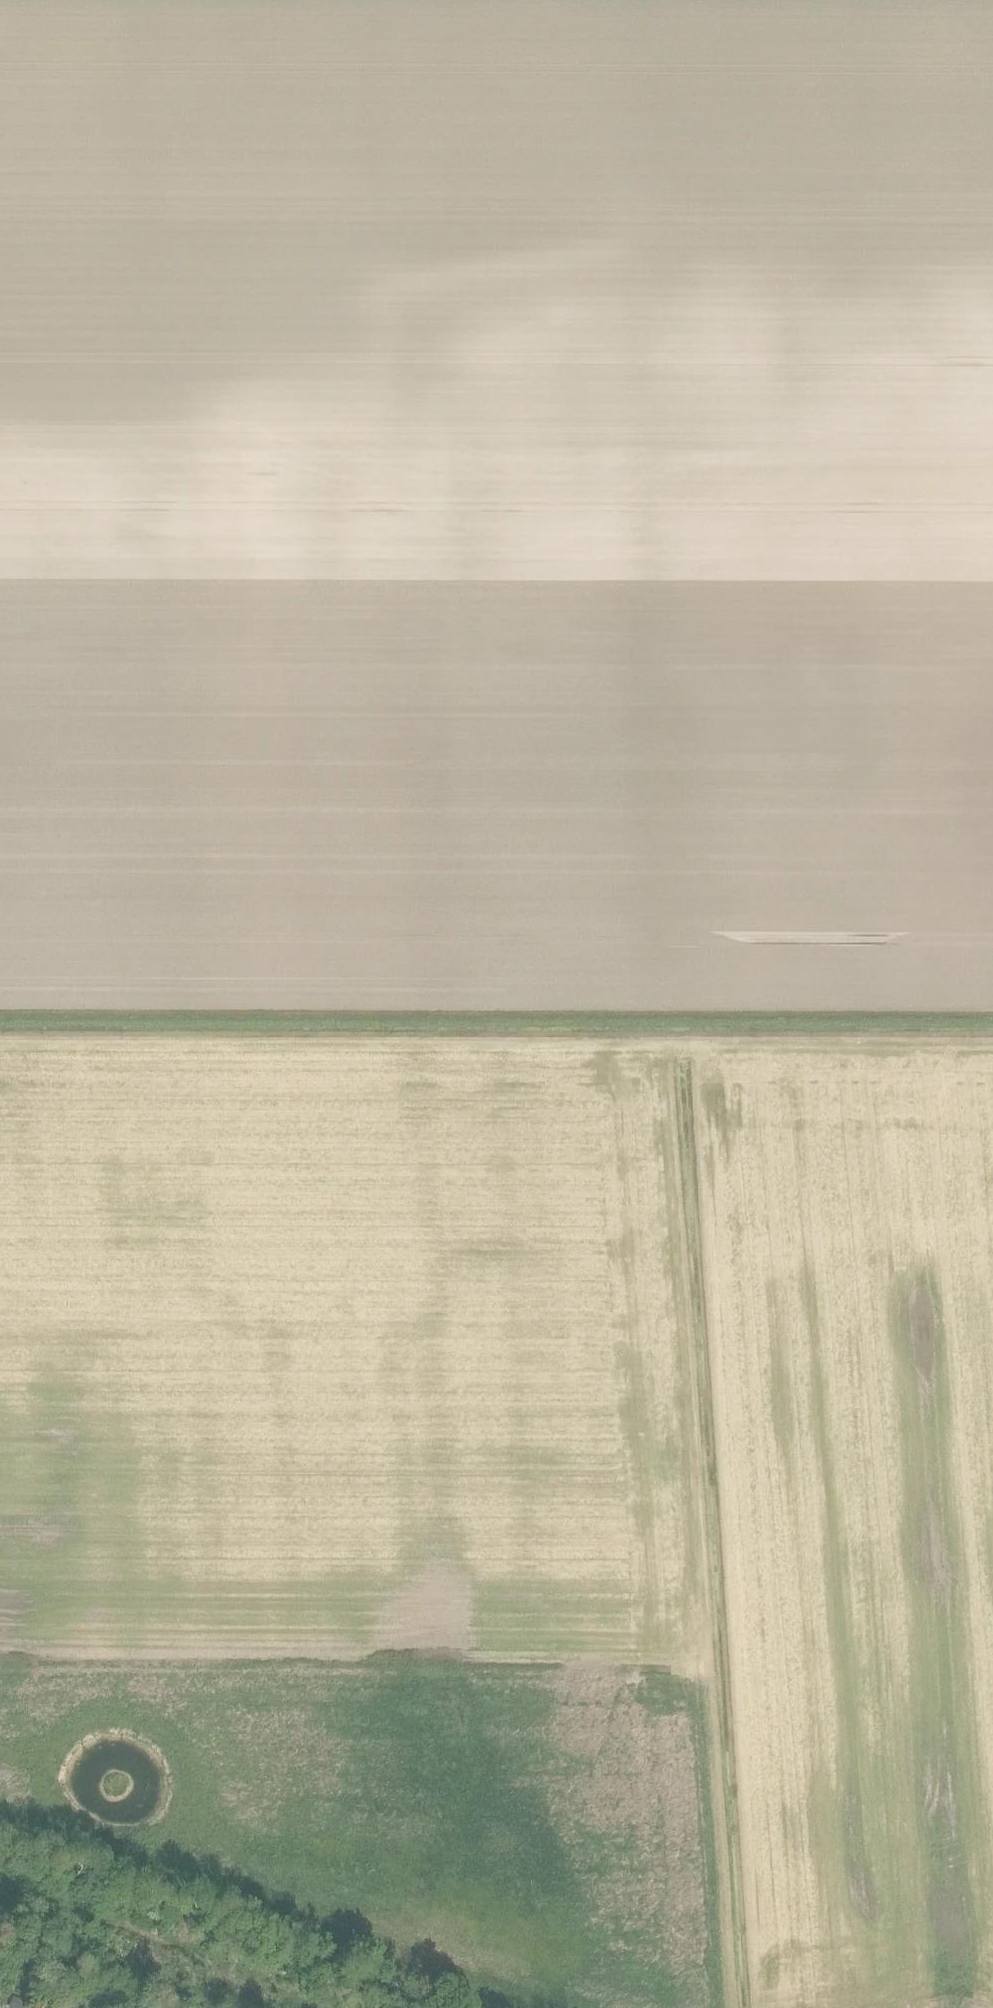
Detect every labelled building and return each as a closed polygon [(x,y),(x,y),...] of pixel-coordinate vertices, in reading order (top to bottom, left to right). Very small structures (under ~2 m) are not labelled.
[(9,2007),(24,2007),(26,2002),(13,1997),(9,2007)] [(74,2002),(60,1997),(56,2007),(72,2007),(74,2002)]
